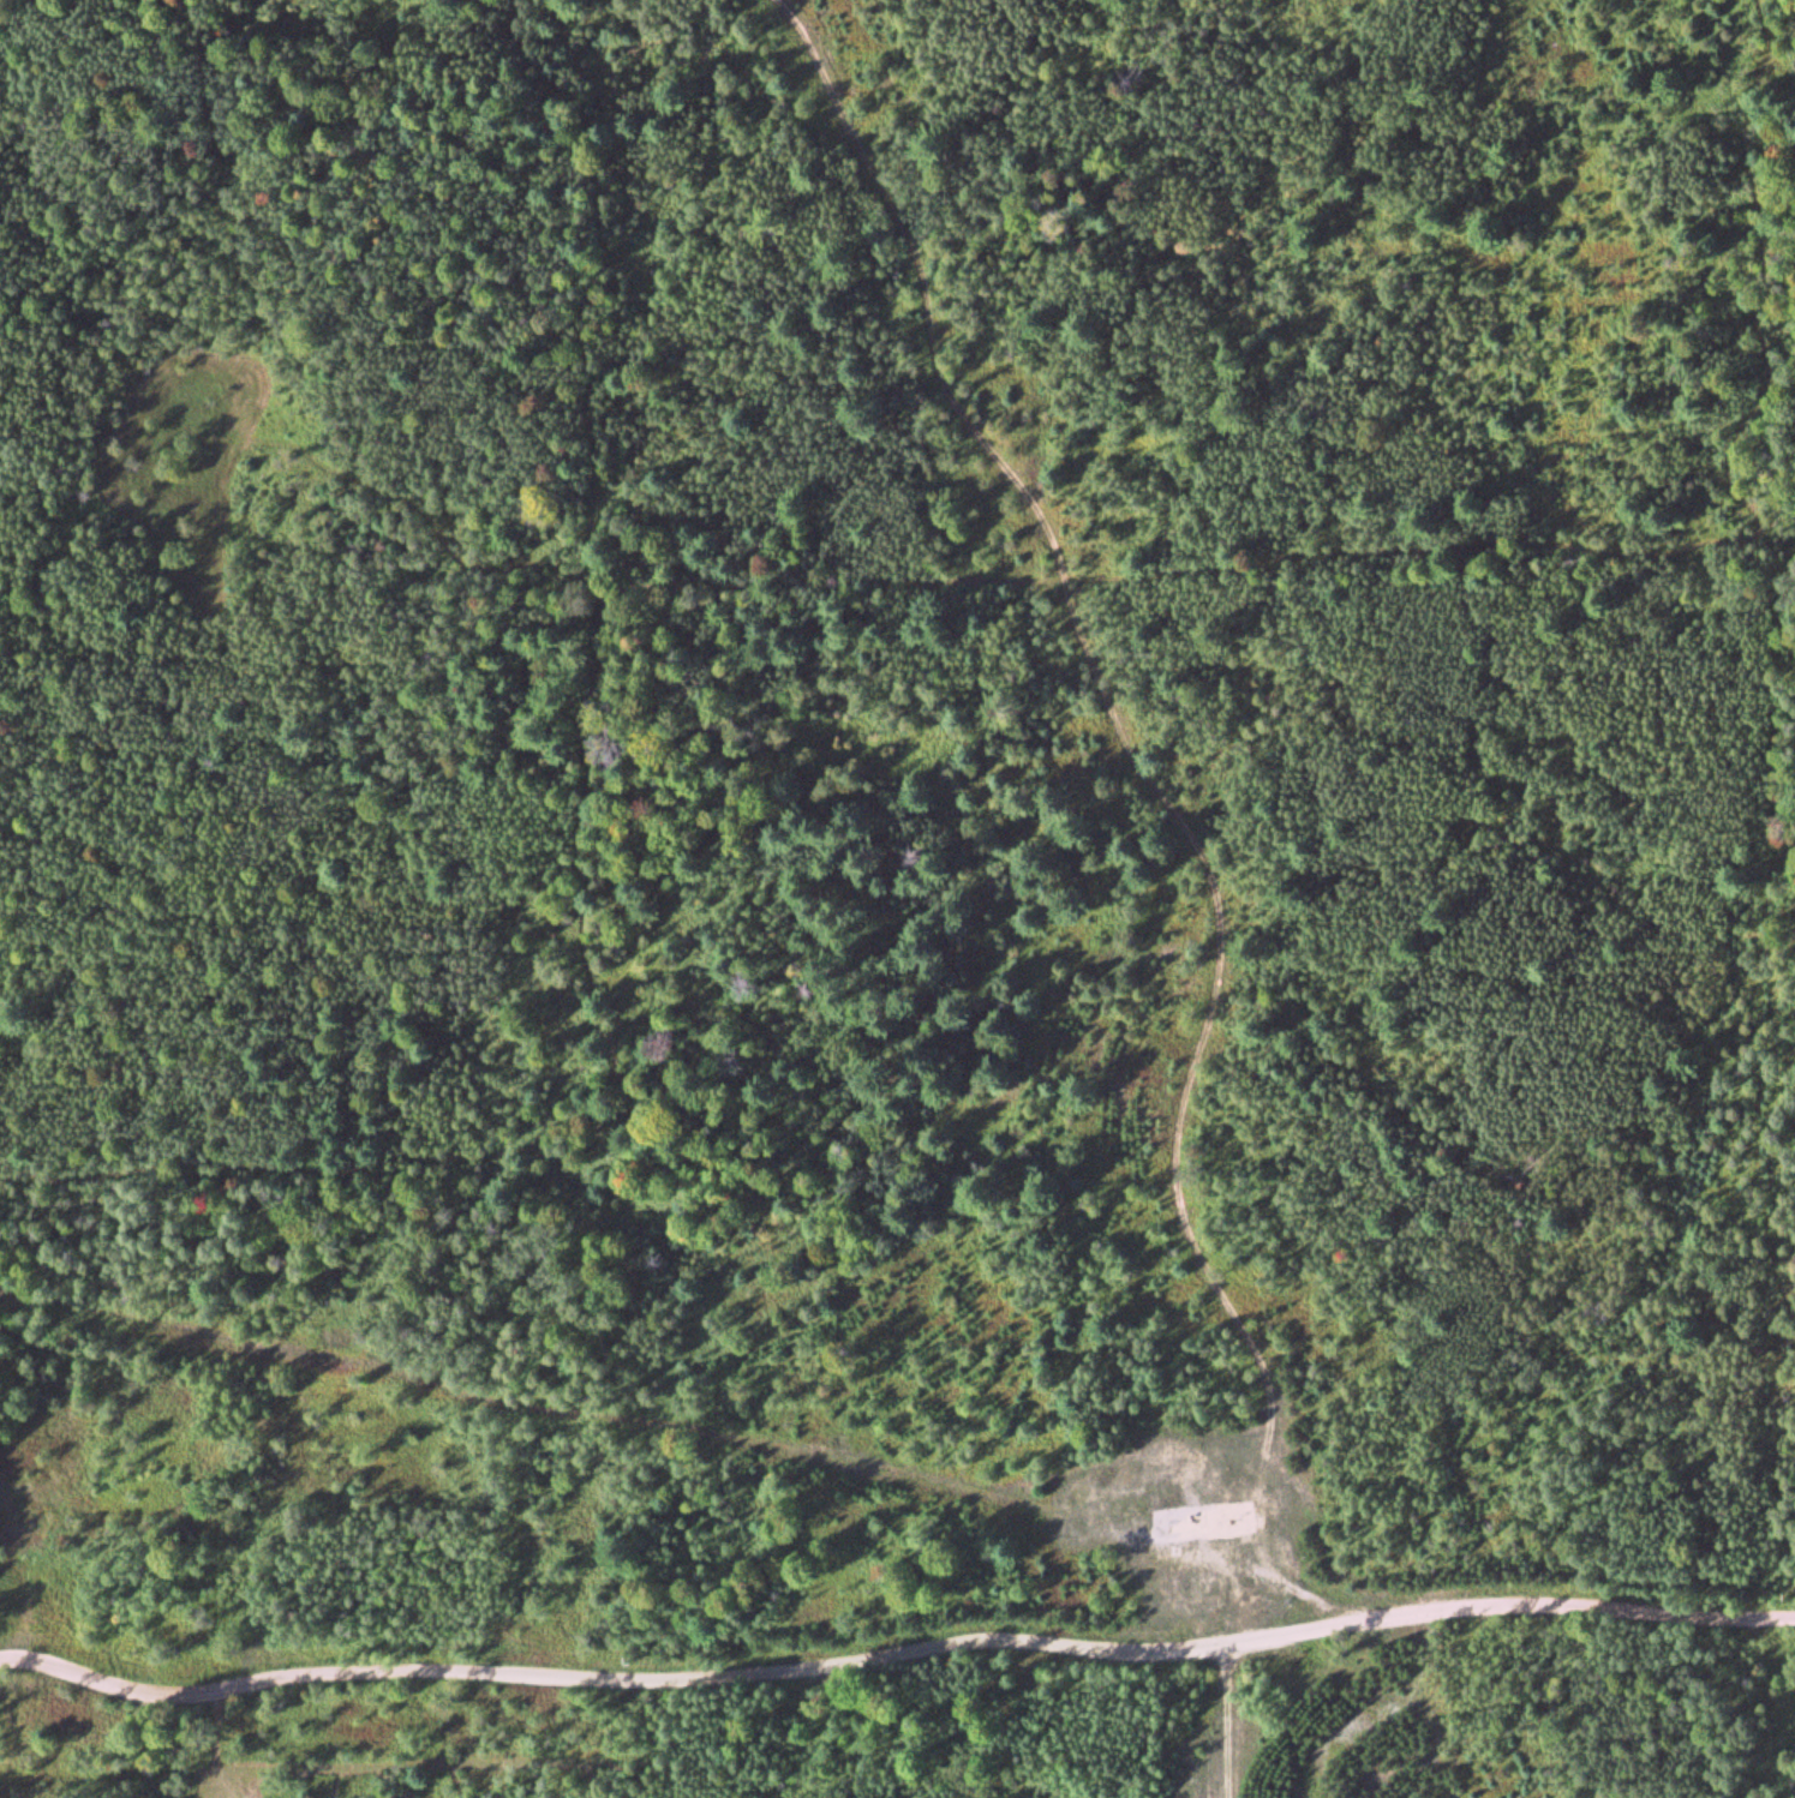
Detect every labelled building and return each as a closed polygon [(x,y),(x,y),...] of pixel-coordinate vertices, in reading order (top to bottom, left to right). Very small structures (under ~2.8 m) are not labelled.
[(1096,1484),(1095,1535),(1114,1535),(1114,1527),(1161,1528),(1161,1532),(1181,1533),(1181,1494),(1156,1494),(1156,1488),(1145,1488),(1145,1491),(1113,1491),(1113,1484),(1096,1484)]
